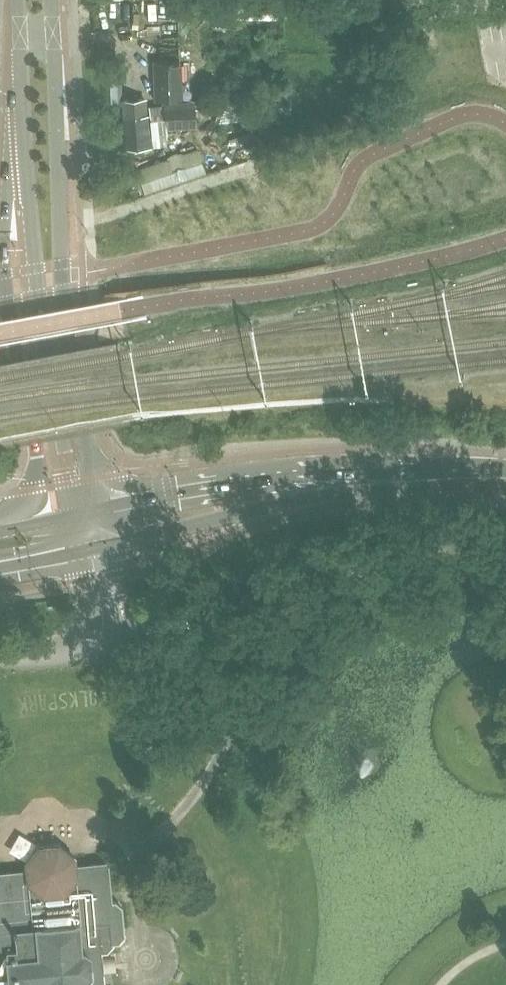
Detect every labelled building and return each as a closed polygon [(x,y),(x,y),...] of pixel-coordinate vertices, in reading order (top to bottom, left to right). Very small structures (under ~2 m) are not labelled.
[(205,85),(204,50),(153,52),(154,87),(205,85)] [(120,61),(109,61),(111,103),(122,102),(126,149),(167,145),(166,131),(166,126),(195,123),(196,117),(212,115),(211,103),(150,105),(150,113),(145,113),(144,98),(123,100),(120,61)] [(136,169),(144,192),(205,172),(197,149),(136,169)] [(100,972),(102,972),(100,954),(98,954),(97,950),(105,949),(110,942),(119,942),(124,935),(121,905),(115,900),(110,900),(106,863),(75,866),(74,857),(58,844),(38,846),(26,861),(26,862),(26,871),(0,873),(0,984),(101,984),(100,972)]
